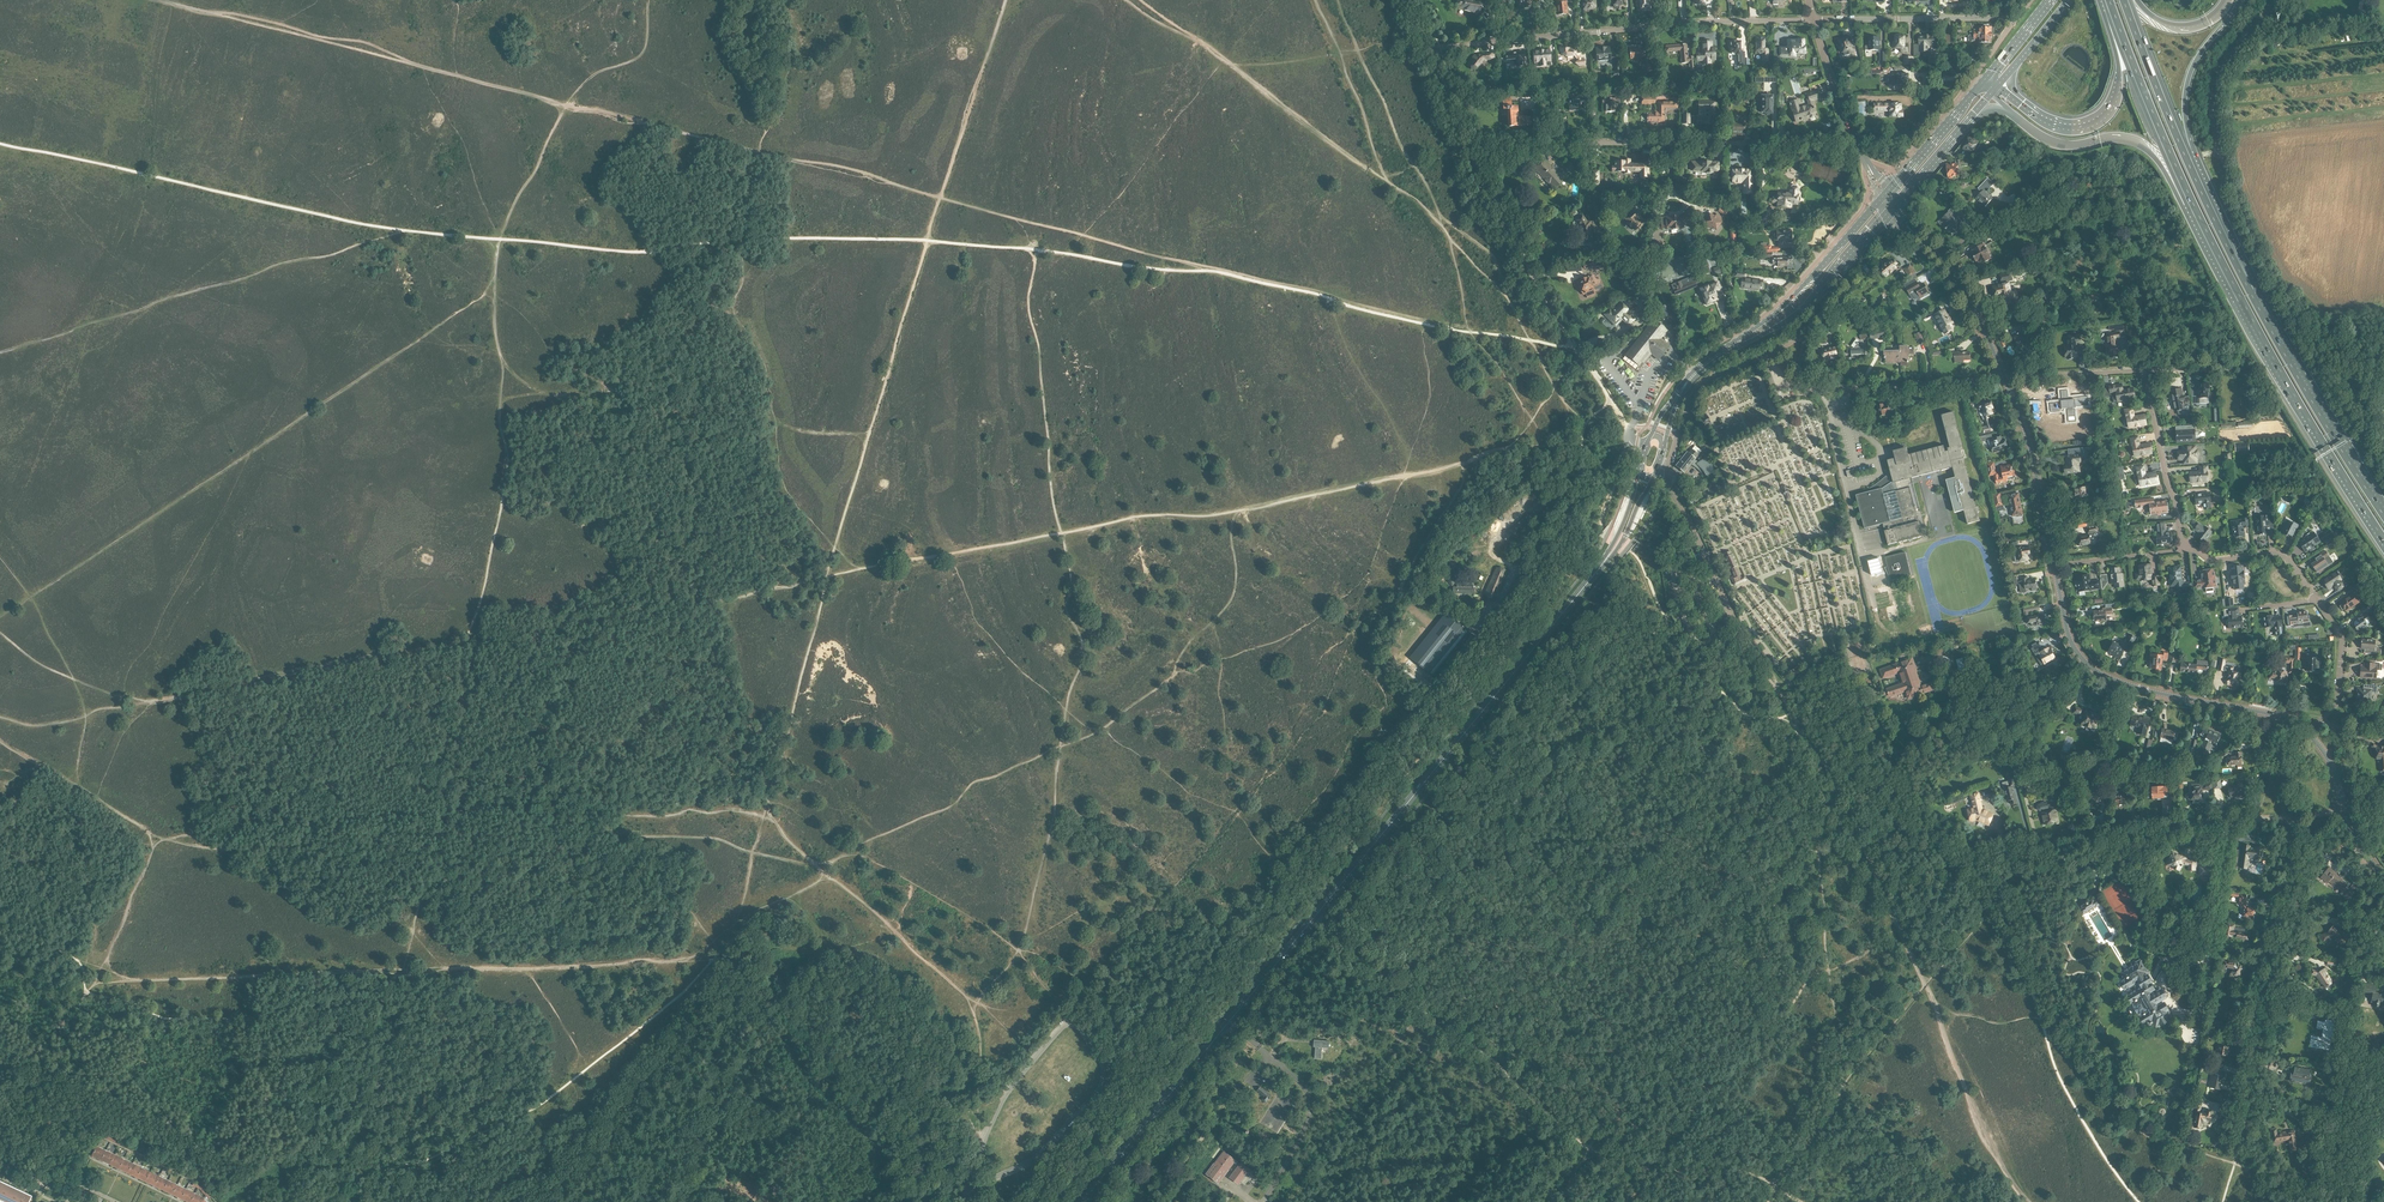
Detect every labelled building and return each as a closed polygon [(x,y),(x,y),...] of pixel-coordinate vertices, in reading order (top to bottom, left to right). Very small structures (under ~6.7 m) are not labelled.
[(1457,8),(1473,13),(1476,16),(1482,9),(1485,11),(1490,5),(1496,4),(1502,10),(1505,6),(1500,1),(1486,1),(1483,4),(1482,6),(1479,4),(1476,4),(1476,0),(1457,0),(1457,8)] [(1556,0),(1557,15),(1567,14),(1566,3),(1565,3),(1565,0),(1561,0),(1556,0)] [(1583,9),(1596,8),(1595,0),(1586,0),(1582,1),(1583,9)] [(1638,0),(1639,0),(1640,9),(1644,9),(1644,10),(1650,10),(1649,0),(1637,0),(1638,0)] [(1970,36),(1988,36),(1992,36),(1992,28),(1989,28),(1989,26),(1983,26),(1983,28),(1980,28),(1980,32),(1970,32),(1970,36)] [(1840,48),(1842,53),(1843,53),(1844,56),(1849,55),(1849,53),(1855,51),(1853,48),(1851,48),(1848,38),(1847,35),(1843,36),(1844,40),(1840,41),(1842,48),(1840,48)] [(1901,48),(1901,52),(1908,52),(1908,46),(1905,46),(1904,37),(1901,37),(1901,35),(1895,35),(1895,42),(1894,42),(1894,48),(1901,48)] [(1914,44),(1914,56),(1920,56),(1920,52),(1930,52),(1930,47),(1930,46),(1937,46),(1937,35),(1919,35),(1919,44),(1918,45),(1918,44),(1914,44)] [(1991,43),(1992,36),(1988,36),(1970,36),(1968,36),(1968,41),(1975,41),(1975,39),(1980,40),(1980,43),(1983,43),(1983,46),(1988,46),(1988,43),(1991,43)] [(1879,53),(1879,67),(1885,67),(1885,52),(1881,52),(1879,51),(1879,37),(1869,37),(1869,46),(1865,46),(1865,51),(1872,51),(1872,52),(1876,51),(1876,52),(1878,52),(1879,53)] [(1764,38),(1756,38),(1756,54),(1761,54),(1762,54),(1762,61),(1768,61),(1768,49),(1764,49),(1764,38)] [(1729,41),(1729,47),(1731,47),(1731,53),(1736,53),(1736,55),(1737,55),(1737,61),(1738,66),(1745,66),(1745,61),(1745,57),(1745,52),(1740,52),(1740,41),(1736,41),(1735,40),(1733,40),(1732,41),(1729,41)] [(1796,54),(1805,54),(1805,51),(1805,46),(1805,40),(1787,40),(1787,47),(1779,47),(1779,49),(1775,49),(1775,58),(1780,58),(1780,57),(1796,57),(1796,54)] [(1712,64),(1711,60),(1715,60),(1714,44),(1709,45),(1709,42),(1701,42),(1701,53),(1696,53),(1697,61),(1702,61),(1703,65),(1712,64)] [(1680,51),(1682,63),(1688,63),(1687,44),(1666,46),(1666,52),(1680,51)] [(1565,49),(1564,47),(1563,46),(1562,46),(1561,46),(1560,47),(1560,48),(1560,49),(1559,49),(1559,52),(1565,57),(1573,56),(1578,60),(1575,63),(1579,67),(1585,66),(1584,59),(1581,59),(1581,57),(1579,55),(1580,53),(1574,48),(1565,49)] [(1616,72),(1612,72),(1612,78),(1621,77),(1619,55),(1610,56),(1609,48),(1596,49),(1597,61),(1614,59),(1616,72)] [(1642,61),(1647,60),(1648,72),(1653,71),(1652,56),(1645,57),(1644,48),(1635,49),(1635,48),(1629,48),(1630,59),(1640,58),(1640,59),(1642,61)] [(1551,62),(1550,49),(1533,51),(1534,63),(1539,63),(1539,67),(1547,66),(1546,63),(1551,62)] [(1516,59),(1517,67),(1526,66),(1525,57),(1523,58),(1522,50),(1515,51),(1516,52),(1505,53),(1506,60),(1516,59)] [(1970,50),(1961,50),(1961,59),(1966,59),(1966,63),(1972,63),(1972,55),(1970,55),(1970,50)] [(1482,62),(1486,61),(1486,60),(1495,59),(1494,53),(1475,55),(1468,63),(1468,64),(1468,65),(1468,66),(1469,67),(1470,67),(1471,70),(1476,69),(1482,62)] [(1904,65),(1914,65),(1914,61),(1914,59),(1914,57),(1903,56),(1904,65)] [(1891,75),(1892,85),(1910,85),(1909,74),(1891,75)] [(1812,101),(1819,98),(1817,90),(1805,94),(1809,105),(1800,108),(1797,100),(1789,103),(1796,122),(1808,118),(1808,116),(1816,113),(1814,108),(1815,107),(1812,101)] [(1563,92),(1556,93),(1556,99),(1557,99),(1557,101),(1561,101),(1561,99),(1563,99),(1563,96),(1567,96),(1566,92),(1563,92)] [(1569,107),(1569,111),(1581,110),(1581,101),(1587,101),(1586,94),(1581,94),(1577,94),(1578,97),(1567,98),(1567,100),(1563,100),(1564,106),(1568,105),(1568,107),(1569,107)] [(1510,95),(1502,96),(1504,110),(1507,110),(1508,127),(1531,125),(1530,116),(1518,117),(1517,107),(1511,107),(1510,95)] [(1606,99),(1602,99),(1602,104),(1605,104),(1605,112),(1616,112),(1616,104),(1620,104),(1620,101),(1620,97),(1615,97),(1615,99),(1612,99),(1612,95),(1606,95),(1606,99)] [(1655,104),(1655,95),(1642,95),(1642,105),(1649,105),(1651,104),(1655,104)] [(1773,103),(1773,95),(1761,95),(1761,97),(1757,97),(1757,108),(1761,108),(1761,113),(1765,113),(1765,114),(1767,114),(1767,115),(1771,115),(1771,114),(1773,114),(1772,103),(1773,103)] [(1704,109),(1704,117),(1697,116),(1697,123),(1705,123),(1705,124),(1714,124),(1715,101),(1708,101),(1708,102),(1699,102),(1698,109),(1704,109)] [(1664,123),(1664,122),(1665,122),(1666,121),(1666,118),(1665,117),(1664,117),(1665,108),(1679,108),(1679,102),(1661,102),(1661,103),(1658,103),(1658,112),(1655,112),(1655,114),(1649,114),(1649,122),(1658,121),(1658,123),(1664,123)] [(1866,116),(1866,102),(1858,102),(1859,116),(1866,116)] [(1891,103),(1874,103),(1874,112),(1889,112),(1889,111),(1889,109),(1891,109),(1891,111),(1891,117),(1891,118),(1904,118),(1904,111),(1902,111),(1902,105),(1897,105),(1897,103),(1894,103),(1894,104),(1891,104),(1891,103)] [(1729,122),(1731,124),(1730,137),(1744,138),(1744,132),(1745,132),(1745,119),(1741,119),(1741,123),(1736,123),(1735,123),(1735,120),(1733,118),(1731,118),(1729,120),(1729,122)] [(1973,154),(1973,153),(1974,154),(1976,151),(1975,150),(1978,143),(1969,138),(1963,149),(1973,154)] [(1562,178),(1573,168),(1568,163),(1558,173),(1558,172),(1557,173),(1554,170),(1555,170),(1551,165),(1550,166),(1542,157),(1532,166),(1538,173),(1554,189),(1563,180),(1564,180),(1562,178)] [(1624,174),(1630,174),(1630,172),(1641,172),(1641,178),(1647,178),(1647,165),(1630,165),(1630,160),(1624,160),(1624,162),(1615,162),(1615,167),(1613,166),(1613,172),(1624,172),(1624,174)] [(1719,162),(1693,162),(1693,171),(1707,171),(1707,173),(1713,173),(1713,171),(1718,171),(1719,162)] [(1958,164),(1947,165),(1949,179),(1953,179),(1953,176),(1959,176),(1958,164)] [(1750,174),(1750,169),(1744,170),(1743,168),(1739,168),(1739,170),(1732,170),(1732,172),(1732,173),(1732,174),(1733,175),(1733,177),(1732,177),(1732,179),(1733,179),(1733,182),(1735,182),(1735,183),(1744,183),(1744,194),(1753,193),(1753,174),(1750,174)] [(1979,206),(1982,209),(1983,209),(1993,198),(1986,192),(1994,183),(1988,178),(1978,189),(1981,192),(1976,198),(1982,204),(1979,206)] [(1797,205),(1797,203),(1800,201),(1800,198),(1798,196),(1799,189),(1797,189),(1797,187),(1796,186),(1793,185),(1791,187),(1791,189),(1789,188),(1789,193),(1786,193),(1786,195),(1777,194),(1777,198),(1772,197),(1772,203),(1776,204),(1776,207),(1791,209),(1791,205),(1797,205)] [(1718,211),(1726,217),(1729,211),(1721,206),(1718,211)] [(1628,222),(1627,223),(1631,227),(1632,226),(1636,230),(1642,223),(1627,208),(1621,214),(1628,222)] [(1949,233),(1953,228),(1956,230),(1962,224),(1955,219),(1959,214),(1952,208),(1941,219),(1945,222),(1941,226),(1949,233)] [(1770,221),(1771,210),(1761,209),(1761,221),(1770,221)] [(1711,214),(1704,224),(1710,227),(1711,226),(1716,229),(1723,218),(1717,214),(1715,217),(1711,214)] [(1583,215),(1576,220),(1580,226),(1581,237),(1581,243),(1586,242),(1589,242),(1591,242),(1589,227),(1595,226),(1594,221),(1587,221),(1583,215)] [(1662,228),(1668,227),(1668,229),(1678,229),(1678,227),(1684,226),(1683,216),(1662,218),(1662,228)] [(1781,227),(1776,227),(1777,234),(1778,246),(1783,245),(1783,242),(1791,241),(1790,229),(1781,230),(1781,227)] [(2008,232),(2006,228),(1993,236),(1995,239),(2008,232)] [(1651,253),(1665,252),(1664,242),(1660,242),(1660,241),(1655,242),(1655,243),(1651,243),(1651,253)] [(1984,244),(1971,251),(1979,266),(1991,259),(1986,250),(1987,250),(1985,247),(1984,247),(1985,246),(1984,244)] [(1787,268),(1793,268),(1792,263),(1791,263),(1792,263),(1791,257),(1772,258),(1772,264),(1777,264),(1777,266),(1787,265),(1787,268)] [(1879,270),(1881,272),(1881,274),(1882,275),(1884,275),(1886,277),(1890,274),(1891,274),(1893,273),(1893,271),(1897,268),(1895,266),(1898,264),(1895,260),(1892,262),(1890,260),(1887,263),(1885,262),(1882,265),(1882,267),(1879,270)] [(1704,274),(1710,272),(1708,265),(1701,267),(1704,274)] [(1915,273),(1911,265),(1904,269),(1908,277),(1915,273)] [(1713,268),(1716,275),(1722,273),(1719,266),(1713,268)] [(2013,280),(2011,272),(1999,275),(2001,282),(2013,280)] [(1697,287),(1696,283),(1700,282),(1697,274),(1684,280),(1672,285),(1676,295),(1697,287)] [(1581,282),(1578,283),(1580,287),(1579,289),(1580,290),(1581,291),(1583,294),(1583,295),(1585,295),(1587,298),(1596,294),(1594,291),(1593,287),(1591,283),(1594,281),(1592,275),(1588,276),(1580,280),(1580,281),(1581,282)] [(1762,281),(1742,278),(1741,287),(1759,289),(1759,284),(1762,285),(1762,281)] [(1915,279),(1904,285),(1905,287),(1910,295),(1912,294),(1915,300),(1920,297),(1920,299),(1924,296),(1923,295),(1928,292),(1924,284),(1919,286),(1916,281),(1915,279)] [(1723,298),(1720,290),(1721,290),(1717,282),(1708,285),(1708,286),(1700,289),(1706,305),(1723,298)] [(2002,299),(2003,301),(2014,299),(2015,297),(2014,293),(2012,292),(2011,292),(2009,284),(2004,285),(2003,284),(1995,286),(1995,289),(1993,289),(1995,298),(2000,297),(2001,299),(2002,299)] [(2053,301),(2049,293),(2044,295),(2048,304),(2053,301)] [(1612,310),(1610,308),(1605,314),(1614,324),(1621,317),(1628,324),(1634,318),(1627,311),(1628,310),(1620,303),(1612,310)] [(1927,313),(1924,314),(1926,319),(1935,314),(1939,323),(1942,328),(1945,334),(1952,330),(1949,325),(1953,323),(1949,315),(1947,315),(1945,310),(1938,314),(1938,313),(1935,308),(1931,310),(1927,313)] [(1644,364),(1651,355),(1659,361),(1670,346),(1661,339),(1668,331),(1654,319),(1625,355),(1639,366),(1642,362),(1644,364)] [(1821,325),(1822,330),(1831,327),(1829,320),(1825,322),(1825,324),(1821,325)] [(1867,333),(1867,334),(1868,338),(1869,341),(1885,337),(1885,334),(1883,329),(1870,332),(1867,333)] [(2109,355),(2110,355),(2111,356),(2111,358),(2118,357),(2118,355),(2121,354),(2119,344),(2118,344),(2118,339),(2121,338),(2120,338),(2126,337),(2125,330),(2119,331),(2119,332),(2107,334),(2108,345),(2109,355)] [(1702,339),(1704,342),(1705,344),(1716,337),(1715,335),(1713,332),(1702,339)] [(1925,342),(1920,332),(1915,335),(1920,344),(1925,342)] [(2013,336),(2015,340),(2019,350),(2025,347),(2027,351),(2032,349),(2030,344),(2031,343),(2030,339),(2028,340),(2026,335),(2023,336),(2021,332),(2013,336)] [(2066,357),(2068,356),(2068,359),(2075,359),(2075,357),(2078,357),(2077,346),(2076,346),(2076,343),(2084,343),(2083,335),(2071,336),(2071,340),(2068,341),(2068,346),(2065,347),(2066,357)] [(1852,357),(1851,357),(1852,362),(1856,360),(1856,362),(1867,356),(1866,353),(1867,353),(1866,348),(1866,347),(1865,346),(1865,344),(1864,343),(1863,342),(1861,341),(1860,341),(1854,348),(1851,349),(1849,349),(1848,350),(1847,352),(1847,353),(1848,354),(1850,355),(1851,355),(1852,357)] [(1823,351),(1822,352),(1822,353),(1822,355),(1823,356),(1824,357),(1825,360),(1826,359),(1827,361),(1836,358),(1838,357),(1836,348),(1832,349),(1831,347),(1822,350),(1823,351)] [(1900,347),(1900,349),(1901,363),(1901,366),(1908,365),(1908,362),(1909,362),(1908,354),(1914,354),(1914,348),(1908,348),(1908,347),(1900,347)] [(1950,351),(1949,348),(1932,352),(1933,356),(1950,351)] [(1885,359),(1886,359),(1886,363),(1901,363),(1900,349),(1896,349),(1896,352),(1884,352),(1885,359)] [(1957,353),(1954,353),(1955,362),(1963,362),(1963,360),(1971,360),(1970,352),(1962,353),(1962,349),(1957,349),(1957,353)] [(2200,390),(2199,390),(2199,396),(2194,396),(2193,387),(2189,387),(2191,396),(2192,404),(2209,403),(2209,398),(2210,398),(2211,398),(2211,397),(2212,396),(2211,395),(2211,393),(2210,393),(2208,393),(2208,383),(2200,383),(2200,390)] [(2109,389),(2103,390),(2105,397),(2111,396),(2111,395),(2112,395),(2114,403),(2118,402),(2118,401),(2119,401),(2120,401),(2121,401),(2122,401),(2123,400),(2124,400),(2125,400),(2126,400),(2127,400),(2128,399),(2130,399),(2131,399),(2132,399),(2133,399),(2134,398),(2135,398),(2133,388),(2123,390),(2122,384),(2109,386),(2108,386),(2109,389)] [(2181,389),(2171,391),(2172,399),(2173,398),(2176,410),(2177,410),(2178,415),(2191,413),(2190,411),(2189,406),(2191,406),(2190,398),(2190,396),(2184,397),(2184,396),(2183,397),(2181,389)] [(2061,403),(2050,404),(2051,410),(2063,409),(2067,408),(2068,417),(2076,416),(2075,408),(2076,408),(2076,406),(2089,405),(2088,397),(2072,398),(2072,400),(2068,400),(2067,390),(2061,391),(2062,401),(2061,401),(2061,403)] [(1982,412),(1984,416),(1982,416),(1983,420),(1985,420),(1987,426),(1983,427),(1984,433),(1985,433),(1988,432),(1991,432),(1992,432),(1990,425),(1991,425),(1988,418),(1989,418),(1988,416),(1994,414),(1992,409),(1994,409),(1991,400),(1982,404),(1982,403),(1978,405),(1980,410),(1982,410),(1983,412),(1982,412)] [(1875,409),(1876,414),(1879,414),(1880,417),(1885,416),(1886,419),(1894,417),(1893,412),(1890,413),(1888,406),(1884,406),(1884,404),(1877,406),(1878,409),(1875,409)] [(2144,425),(2145,425),(2146,425),(2146,423),(2146,422),(2146,421),(2145,420),(2144,415),(2134,417),(2132,407),(2132,408),(2125,410),(2125,408),(2127,419),(2128,418),(2129,428),(2130,428),(2131,428),(2132,428),(2133,428),(2134,427),(2136,427),(2137,427),(2138,427),(2139,426),(2141,426),(2142,426),(2143,426),(2144,425)] [(1903,413),(1898,408),(1895,411),(1899,416),(1903,413)] [(1859,494),(1853,495),(1854,497),(1856,496),(1864,527),(1869,526),(1879,524),(1882,523),(1884,531),(1888,545),(1888,546),(1923,537),(1922,534),(1919,522),(1917,516),(1916,512),(1909,485),(1913,484),(1914,484),(1913,483),(1912,478),(1941,471),(1950,469),(1950,468),(1953,468),(1955,478),(1946,480),(1955,513),(1964,511),(1968,524),(1968,525),(1980,521),(1978,513),(1980,512),(1979,507),(1977,508),(1962,451),(1964,451),(1964,450),(1954,412),(1941,416),(1950,449),(1947,449),(1948,452),(1945,453),(1943,446),(1909,455),(1907,448),(1904,448),(1893,451),(1895,457),(1895,459),(1894,459),(1888,461),(1893,481),(1891,483),(1886,486),(1885,487),(1881,481),(1876,485),(1872,487),(1871,488),(1865,491),(1862,492),(1861,493),(1859,494)] [(1708,414),(1701,417),(1706,426),(1712,424),(1708,414)] [(2178,436),(2177,436),(2177,442),(2195,441),(2195,438),(2199,438),(2198,432),(2195,432),(2194,425),(2185,426),(2185,431),(2178,431),(2178,436)] [(2138,436),(2137,436),(2137,437),(2131,438),(2131,437),(2130,437),(2132,447),(2133,447),(2135,456),(2136,456),(2137,457),(2138,456),(2139,456),(2141,455),(2142,456),(2143,455),(2144,455),(2147,454),(2148,454),(2149,454),(2150,454),(2151,453),(2149,443),(2139,445),(2138,436)] [(1990,449),(1992,448),(1993,452),(2007,448),(2005,441),(2002,442),(2000,437),(1990,440),(1988,440),(1990,449)] [(2235,443),(2236,452),(2249,451),(2249,442),(2235,443)] [(2197,459),(2197,458),(2199,457),(2200,457),(2200,455),(2200,454),(2200,453),(2199,452),(2198,451),(2197,451),(2197,450),(2196,451),(2195,447),(2182,447),(2183,451),(2178,452),(2178,460),(2183,460),(2183,464),(2196,463),(2196,459),(2197,459)] [(2083,448),(2074,449),(2074,456),(2065,457),(2066,461),(2065,461),(2066,467),(2064,467),(2065,474),(2079,472),(2078,460),(2085,459),(2083,448)] [(1714,473),(1713,469),(1708,457),(1707,456),(1706,457),(1704,454),(1701,456),(1704,460),(1699,464),(1695,460),(1695,459),(1698,455),(1692,450),(1689,454),(1687,452),(1676,466),(1678,467),(1684,473),(1691,465),(1694,467),(1696,469),(1699,471),(1701,474),(1704,473),(1706,476),(1714,472),(1714,473)] [(2231,453),(2224,454),(2225,462),(2232,461),(2231,453)] [(2008,480),(2016,478),(2014,471),(2012,471),(2011,465),(2001,467),(2003,477),(1998,478),(1997,474),(1994,462),(1986,464),(1989,477),(1994,475),(1996,483),(2008,481),(2008,480)] [(2150,484),(2152,484),(2153,484),(2154,484),(2155,484),(2156,483),(2157,483),(2157,482),(2157,481),(2157,480),(2157,479),(2156,478),(2155,473),(2145,475),(2143,465),(2143,466),(2136,468),(2136,466),(2136,467),(2138,477),(2138,476),(2139,481),(2139,482),(2139,483),(2140,484),(2140,485),(2140,486),(2141,486),(2142,486),(2143,486),(2144,486),(2145,485),(2147,485),(2148,485),(2149,485),(2150,484)] [(2200,467),(2199,467),(2200,472),(2190,473),(2190,478),(2190,479),(2190,480),(2190,481),(2191,483),(2192,483),(2193,483),(2194,483),(2195,482),(2197,482),(2198,483),(2199,483),(2200,482),(2201,482),(2203,482),(2204,482),(2205,482),(2206,482),(2207,482),(2207,472),(2207,466),(2207,467),(2200,467)] [(1785,485),(1781,486),(1784,491),(1783,491),(1785,495),(1787,500),(1791,498),(1789,493),(1790,493),(1788,489),(1786,485),(1785,485)] [(2086,487),(2082,488),(2082,487),(2082,486),(2080,487),(2079,487),(2079,488),(2075,488),(2076,498),(2086,497),(2086,492),(2086,487)] [(2001,493),(1993,494),(1992,494),(1996,507),(2004,505),(2001,493)] [(2209,493),(2194,494),(2196,505),(2203,504),(2203,509),(2205,509),(2211,508),(2210,503),(2209,493)] [(2019,494),(2008,495),(2012,516),(2023,515),(2019,494)] [(2153,498),(2135,501),(2135,508),(2149,506),(2149,508),(2147,508),(2148,513),(2150,513),(2150,515),(2158,514),(2158,516),(2162,516),(2161,514),(2168,513),(2168,511),(2169,511),(2168,503),(2167,503),(2166,501),(2154,503),(2153,498)] [(2274,530),(2272,514),(2260,515),(2261,516),(2256,516),(2256,517),(2255,517),(2256,526),(2257,526),(2258,535),(2268,534),(2267,531),(2274,530)] [(2231,521),(2232,532),(2234,532),(2235,537),(2244,536),(2243,528),(2250,527),(2249,518),(2241,519),(2231,521)] [(2089,536),(2076,538),(2077,542),(2079,541),(2080,546),(2091,544),(2090,539),(2093,538),(2092,533),(2097,531),(2096,527),(2096,526),(2098,526),(2098,521),(2087,523),(2088,528),(2087,529),(2088,534),(2089,533),(2089,536)] [(2280,527),(2282,527),(2279,533),(2287,536),(2288,533),(2294,536),(2300,526),(2294,523),(2293,523),(2291,521),(2289,525),(2285,522),(2284,523),(2282,522),(2280,527)] [(2205,543),(2213,532),(2205,526),(2204,527),(2199,523),(2194,529),(2199,533),(2196,537),(2205,543)] [(2156,535),(2157,547),(2158,547),(2158,545),(2171,543),(2171,545),(2172,545),(2170,533),(2165,533),(2164,524),(2156,525),(2157,534),(2156,535)] [(2299,542),(2305,552),(2309,550),(2311,552),(2316,548),(2314,546),(2319,543),(2315,537),(2317,536),(2314,531),(2310,534),(2309,533),(2305,536),(2306,537),(2299,542)] [(1878,534),(1867,536),(1870,550),(1882,547),(1878,534)] [(2327,545),(2333,541),(2329,535),(2323,539),(2327,545)] [(2018,551),(2014,552),(2015,556),(2017,556),(2018,562),(2020,562),(2020,561),(2030,559),(2029,557),(2030,556),(2030,554),(2030,552),(2030,551),(2029,549),(2029,547),(2021,548),(2021,547),(2017,547),(2018,551)] [(2316,561),(2312,564),(2317,573),(2318,572),(2320,574),(2324,571),(2323,570),(2329,566),(2334,563),(2330,557),(2325,550),(2314,558),(2316,561)] [(1732,555),(1730,551),(1724,554),(1726,557),(1725,558),(1730,569),(1732,568),(1734,572),(1735,576),(1731,578),(1734,585),(1736,584),(1743,581),(1746,580),(1745,576),(1741,578),(1739,574),(1739,573),(1738,570),(1737,570),(1736,567),(1738,566),(1733,554),(1732,555)] [(1905,552),(1885,557),(1891,581),(1911,575),(1905,552)] [(1883,572),(1880,558),(1868,561),(1872,575),(1883,572)] [(1489,565),(1479,560),(1477,564),(1486,569),(1489,565)] [(2152,580),(2152,586),(2160,585),(2158,576),(2152,577),(2150,565),(2139,566),(2140,573),(2135,574),(2136,580),(2140,579),(2140,581),(2152,580)] [(2235,570),(2231,571),(2232,585),(2234,585),(2234,590),(2243,589),(2243,584),(2244,584),(2244,577),(2245,577),(2244,567),(2242,567),(2242,566),(2235,567),(2235,570)] [(1500,567),(1495,567),(1484,594),(1487,598),(1492,600),(1496,599),(1508,573),(1505,568),(1500,567)] [(2114,583),(2114,589),(2125,587),(2123,573),(2121,573),(2120,567),(2109,569),(2111,584),(2114,583)] [(2182,581),(2180,567),(2169,568),(2171,587),(2175,586),(2176,591),(2181,590),(2181,592),(2193,591),(2192,582),(2185,583),(2184,580),(2182,581)] [(2213,587),(2216,587),(2214,570),(2201,571),(2202,580),(2194,581),(2194,588),(2203,587),(2203,589),(2205,588),(2206,592),(2213,591),(2213,587)] [(1508,595),(1497,610),(1501,613),(1511,598),(1529,575),(1525,572),(1507,594),(1508,595)] [(2336,572),(2323,581),(2328,589),(2333,585),(2337,591),(2345,586),(2341,580),(2343,579),(2339,573),(2338,574),(2336,572)] [(2092,590),(2101,589),(2100,580),(2091,581),(2090,575),(2076,576),(2077,580),(2076,581),(2075,582),(2076,586),(2077,587),(2078,592),(2092,591),(2092,590)] [(2027,592),(2026,589),(2032,588),(2032,590),(2037,589),(2037,586),(2038,586),(2037,581),(2036,582),(2035,580),(2028,581),(2027,576),(2020,577),(2021,581),(2019,582),(2021,593),(2027,592)] [(2364,588),(2359,582),(2353,587),(2357,593),(2364,588)] [(1474,588),(1473,588),(1473,584),(1457,583),(1457,588),(1453,587),(1453,594),(1474,594),(1474,588)] [(1890,583),(1873,587),(1881,620),(1894,618),(1893,613),(1905,611),(1906,616),(1914,614),(1910,592),(1893,596),(1890,583)] [(2344,609),(2346,612),(2347,611),(2347,610),(2351,607),(2352,608),(2355,605),(2359,602),(2352,593),(2339,602),(2341,605),(2340,606),(2340,607),(2342,610),(2343,610),(2344,609)] [(2371,613),(2376,607),(2374,603),(2367,607),(2371,613)] [(2039,605),(2023,609),(2024,612),(2024,613),(2025,618),(2026,623),(2032,622),(2033,626),(2037,625),(2038,626),(2039,625),(2040,625),(2044,624),(2044,623),(2045,623),(2044,620),(2043,620),(2042,615),(2034,616),(2034,617),(2030,618),(2029,614),(2028,612),(2040,609),(2039,605)] [(1489,617),(1494,619),(1498,610),(1497,610),(1498,609),(1493,607),(1489,617)] [(2107,615),(2113,614),(2112,608),(2106,608),(2106,607),(2102,608),(2103,610),(2093,611),(2095,622),(2107,621),(2107,619),(2107,615)] [(2228,625),(2229,625),(2229,628),(2242,627),(2241,617),(2239,617),(2238,608),(2228,609),(2224,609),(2224,616),(2228,616),(2228,621),(2227,621),(2226,622),(2226,624),(2228,625)] [(2287,616),(2284,617),(2285,624),(2288,624),(2288,626),(2292,626),(2293,626),(2293,625),(2299,624),(2299,622),(2302,622),(2302,623),(2310,622),(2309,616),(2307,616),(2307,611),(2297,612),(2298,616),(2292,616),(2287,616)] [(1446,613),(1413,654),(1410,657),(1435,678),(1472,634),(1446,613)] [(2356,628),(2357,631),(2368,628),(2367,625),(2368,624),(2369,623),(2370,622),(2370,620),(2369,619),(2368,617),(2369,617),(2366,613),(2356,620),(2355,622),(2354,623),(2354,625),(2355,626),(2356,628)] [(2272,616),(2263,617),(2264,628),(2273,627),(2274,627),(2275,636),(2283,635),(2282,624),(2281,616),(2272,617),(2272,616)] [(2163,631),(2168,632),(2172,632),(2173,624),(2164,623),(2163,631)] [(2128,652),(2131,646),(2136,637),(2129,633),(2125,642),(2120,639),(2117,645),(2112,642),(2109,647),(2111,648),(2109,652),(2115,654),(2114,656),(2120,659),(2124,650),(2128,652)] [(2362,642),(2361,642),(2361,643),(2362,643),(2361,649),(2367,649),(2367,654),(2381,655),(2381,647),(2375,647),(2375,641),(2362,640),(2362,642)] [(2038,641),(2030,645),(2034,651),(2041,665),(2055,658),(2050,649),(2049,650),(2048,648),(2043,651),(2041,647),(2038,641)] [(2151,655),(2151,660),(2150,667),(2152,667),(2152,668),(2156,668),(2156,671),(2161,672),(2162,660),(2167,661),(2167,654),(2160,653),(2160,656),(2151,655)] [(2305,670),(2309,670),(2310,672),(2314,672),(2315,671),(2318,671),(2319,665),(2320,664),(2321,661),(2319,660),(2319,659),(2315,659),(2316,655),(2307,654),(2307,658),(2306,658),(2306,660),(2305,670)] [(1906,692),(1909,699),(1920,695),(1922,695),(1921,694),(1934,690),(1932,682),(1922,685),(1917,672),(1918,672),(1913,657),(1896,664),(1880,670),(1883,678),(1899,673),(1903,684),(1887,689),(1890,698),(1906,692)] [(2285,657),(2285,660),(2284,663),(2290,663),(2289,673),(2294,673),(2294,658),(2285,657)] [(2223,671),(2229,671),(2227,679),(2224,681),(2227,685),(2230,683),(2235,684),(2237,687),(2241,684),(2239,681),(2240,673),(2232,672),(2233,667),(2224,666),(2225,660),(2221,659),(2221,660),(2220,659),(2218,669),(2220,669),(2219,670),(2223,671)] [(2196,674),(2196,669),(2207,670),(2208,662),(2197,661),(2197,663),(2197,665),(2181,663),(2180,672),(2196,674)] [(2365,667),(2361,667),(2360,677),(2377,679),(2377,670),(2382,670),(2382,665),(2365,663),(2365,667)] [(2269,678),(2275,678),(2275,681),(2286,681),(2286,672),(2275,671),(2275,672),(2269,672),(2269,678)] [(2358,689),(2357,703),(2371,704),(2372,692),(2377,693),(2377,686),(2364,685),(2363,689),(2358,689)] [(2082,715),(2084,716),(2081,725),(2086,727),(2086,728),(2089,729),(2090,729),(2090,728),(2095,730),(2095,729),(2096,728),(2097,725),(2097,724),(2098,720),(2099,720),(2100,717),(2099,716),(2100,715),(2086,711),(2083,710),(2084,709),(2075,707),(2074,713),(2082,716),(2082,715)] [(2138,734),(2146,736),(2150,718),(2146,717),(2145,718),(2133,715),(2130,725),(2139,728),(2138,734)] [(2161,737),(2160,742),(2172,744),(2173,740),(2174,740),(2177,741),(2178,732),(2175,732),(2167,730),(2166,722),(2162,723),(2162,728),(2160,728),(2159,733),(2162,733),(2161,737)] [(2199,752),(2208,756),(2213,743),(2217,745),(2221,734),(2204,727),(2201,734),(2205,736),(2205,737),(2204,737),(2203,739),(2205,739),(2199,752)] [(2144,747),(2150,749),(2152,740),(2145,739),(2144,747)] [(2374,744),(2371,747),(2376,751),(2376,759),(2379,759),(2380,771),(2383,771),(2383,746),(2377,747),(2374,744)] [(2142,757),(2142,758),(2141,761),(2148,762),(2150,750),(2143,750),(2143,753),(2142,754),(2142,757)] [(2228,754),(2226,751),(2214,759),(2215,761),(2217,759),(2218,761),(2228,754)] [(2242,765),(2241,752),(2236,752),(2236,756),(2227,756),(2225,758),(2226,766),(2242,765)] [(2067,763),(2068,756),(2059,753),(2057,760),(2067,763)] [(2129,755),(2117,759),(2118,764),(2130,760),(2129,755)] [(2173,767),(2164,765),(2162,774),(2171,776),(2173,767)] [(2027,777),(2020,779),(2022,787),(2029,785),(2028,780),(2027,777)] [(2004,792),(2006,791),(2008,801),(2011,801),(2012,805),(2018,803),(2013,785),(2017,784),(2015,778),(2007,780),(2008,781),(2002,783),(2004,792)] [(2237,783),(2238,788),(2229,789),(2230,797),(2238,797),(2239,798),(2240,798),(2241,799),(2242,799),(2243,798),(2244,797),(2244,796),(2243,782),(2237,783)] [(2090,799),(2091,803),(2101,801),(2100,794),(2101,792),(2100,783),(2085,786),(2087,798),(2090,799)] [(2203,783),(2203,787),(2194,788),(2194,791),(2191,792),(2191,795),(2189,795),(2188,795),(2188,796),(2187,796),(2187,797),(2187,798),(2188,799),(2189,800),(2196,799),(2196,801),(2202,801),(2202,790),(2212,790),(2212,783),(2203,783)] [(2152,790),(2152,799),(2157,798),(2160,798),(2164,798),(2164,796),(2168,795),(2169,795),(2168,786),(2152,787),(2152,790)] [(1994,814),(1989,811),(1987,810),(1985,809),(1984,809),(1983,809),(1979,792),(1969,794),(1973,808),(1967,809),(1970,822),(1976,820),(1989,826),(1994,814)] [(2119,794),(2120,795),(2114,796),(2116,806),(2128,803),(2127,794),(2125,794),(2125,792),(2119,794)] [(2041,811),(2042,811),(2049,809),(2048,805),(2047,802),(2040,803),(2039,804),(2038,804),(2038,805),(2037,805),(2037,806),(2037,807),(2037,808),(2037,809),(2038,810),(2038,811),(2039,811),(2040,811),(2041,811)] [(2054,822),(2059,821),(2056,810),(2042,813),(2044,824),(2049,823),(2049,824),(2050,825),(2053,824),(2054,823),(2054,822)] [(2243,845),(2241,868),(2247,869),(2248,858),(2254,859),(2254,860),(2260,861),(2262,848),(2256,847),(2256,848),(2250,847),(2250,846),(2243,845)] [(2170,860),(2168,864),(2173,866),(2173,868),(2179,871),(2180,867),(2181,868),(2183,864),(2184,864),(2185,865),(2186,865),(2187,865),(2188,865),(2189,865),(2188,870),(2190,870),(2190,871),(2193,871),(2194,871),(2194,870),(2196,870),(2196,860),(2186,860),(2173,853),(2171,856),(2170,856),(2168,859),(2170,860)] [(2199,866),(2199,875),(2211,876),(2211,866),(2199,866)] [(2329,867),(2322,876),(2326,879),(2325,881),(2328,884),(2329,882),(2334,886),(2335,885),(2342,892),(2340,894),(2348,900),(2352,895),(2352,896),(2355,893),(2354,893),(2357,889),(2353,885),(2352,886),(2349,883),(2348,884),(2337,876),(2338,874),(2329,867)] [(2239,903),(2244,909),(2242,919),(2248,920),(2249,919),(2253,919),(2254,916),(2253,915),(2255,908),(2248,907),(2245,904),(2246,896),(2240,895),(2239,903)] [(2096,907),(2101,905),(2097,899),(2094,901),(2093,899),(2081,906),(2082,908),(2079,910),(2083,916),(2087,913),(2087,912),(2095,907),(2096,907)] [(2225,921),(2224,925),(2226,926),(2225,930),(2226,930),(2225,936),(2249,940),(2250,934),(2244,933),(2245,929),(2235,927),(2236,924),(2227,922),(2225,921)] [(2327,933),(2320,936),(2322,941),(2334,937),(2344,944),(2349,936),(2333,925),(2327,933)] [(2231,972),(2232,973),(2230,975),(2233,977),(2234,976),(2238,978),(2245,968),(2239,964),(2224,961),(2225,957),(2219,955),(2218,961),(2221,962),(2218,973),(2223,974),(2224,968),(2233,969),(2231,972)] [(2132,964),(2128,967),(2126,968),(2125,969),(2119,972),(2124,979),(2119,982),(2125,991),(2127,989),(2129,994),(2126,996),(2131,1005),(2133,1004),(2133,1005),(2134,1007),(2133,1007),(2137,1014),(2138,1014),(2139,1016),(2140,1015),(2140,1016),(2139,1017),(2144,1026),(2145,1025),(2147,1028),(2152,1025),(2155,1031),(2175,1018),(2173,1015),(2165,1002),(2164,1002),(2158,1005),(2157,1004),(2167,998),(2161,988),(2151,995),(2151,993),(2156,990),(2152,984),(2153,983),(2150,979),(2147,974),(2149,972),(2141,959),(2132,964)] [(2320,980),(2325,988),(2332,983),(2326,973),(2328,972),(2326,968),(2319,972),(2318,970),(2312,969),(2310,975),(2316,976),(2319,981),(2320,980)] [(2363,992),(2373,993),(2371,1002),(2372,1003),(2372,1006),(2377,1007),(2382,1008),(2382,1004),(2383,1005),(2383,993),(2383,994),(2375,992),(2377,986),(2365,984),(2363,992)] [(2322,1037),(2311,1036),(2310,1047),(2330,1050),(2333,1030),(2334,1030),(2337,1025),(2334,1024),(2333,1023),(2333,1021),(2326,1019),(2325,1022),(2318,1021),(2317,1028),(2323,1029),(2322,1037)] [(2209,1024),(2206,1038),(2207,1038),(2212,1039),(2213,1033),(2214,1033),(2216,1026),(2209,1024)] [(1329,1041),(1314,1040),(1313,1047),(1315,1047),(1314,1058),(1321,1059),(1322,1048),(1329,1048),(1329,1041)] [(2217,1042),(2216,1046),(2218,1046),(2218,1050),(2218,1054),(2228,1056),(2228,1051),(2229,1051),(2230,1051),(2230,1050),(2230,1049),(2230,1048),(2229,1047),(2222,1046),(2223,1043),(2217,1042)] [(2205,1061),(2203,1069),(2212,1071),(2213,1062),(2205,1061)] [(2294,1072),(2291,1072),(2290,1081),(2299,1082),(2299,1081),(2304,1082),(2304,1083),(2311,1084),(2312,1075),(2310,1074),(2310,1070),(2295,1068),(2294,1072)] [(2222,1090),(2226,1073),(2212,1070),(2210,1079),(2212,1079),(2210,1087),(2222,1090)] [(1264,1096),(1261,1099),(1266,1103),(1269,1099),(1272,1096),(1260,1087),(1258,1090),(1257,1091),(1264,1096)] [(2191,1126),(2191,1127),(2191,1128),(2192,1128),(2192,1129),(2193,1129),(2194,1128),(2195,1128),(2195,1127),(2200,1128),(2202,1127),(2202,1125),(2204,1125),(2208,1123),(2208,1121),(2210,1121),(2212,1120),(2212,1118),(2213,1118),(2214,1118),(2215,1117),(2216,1117),(2216,1116),(2216,1115),(2216,1114),(2216,1113),(2215,1112),(2215,1111),(2214,1110),(2213,1110),(2212,1110),(2211,1110),(2210,1110),(2208,1110),(2204,1109),(2204,1111),(2203,1111),(2202,1113),(2200,1113),(2200,1109),(2201,1110),(2203,1101),(2195,1100),(2194,1108),(2195,1109),(2195,1112),(2196,1112),(2196,1113),(2195,1121),(2192,1120),(2191,1125),(2191,1126)] [(2277,1128),(2270,1129),(2273,1145),(2281,1144),(2280,1141),(2289,1140),(2291,1151),(2299,1149),(2318,1140),(2314,1132),(2307,1135),(2308,1136),(2297,1141),(2295,1130),(2282,1132),(2283,1133),(2278,1134),(2277,1128)] [(93,1154),(93,1155),(100,1159),(100,1160),(103,1161),(111,1164),(115,1156),(109,1153),(107,1152),(106,1151),(97,1147),(98,1146),(97,1146),(94,1152),(93,1154)] [(1215,1149),(1210,1156),(1214,1159),(1221,1149),(1217,1146),(1215,1149)] [(1224,1151),(1206,1175),(1218,1184),(1225,1176),(1227,1174),(1226,1174),(1231,1167),(1234,1163),(1238,1166),(1229,1178),(1239,1185),(1241,1182),(1245,1185),(1249,1180),(1256,1185),(1259,1181),(1261,1178),(1250,1170),(1250,1169),(1241,1162),(1240,1163),(1236,1161),(1236,1160),(1229,1154),(1229,1155),(1224,1151)] [(115,1156),(111,1164),(118,1168),(121,1170),(121,1169),(123,1170),(130,1173),(134,1165),(115,1156)] [(153,1158),(151,1161),(156,1163),(164,1167),(166,1164),(154,1158),(153,1158)] [(134,1165),(130,1173),(136,1176),(136,1177),(139,1178),(145,1181),(149,1172),(141,1168),(134,1165)] [(149,1172),(145,1181),(152,1184),(154,1185),(153,1185),(157,1187),(157,1186),(162,1189),(167,1180),(149,1172)] [(167,1180),(162,1189),(168,1192),(171,1193),(171,1194),(174,1195),(175,1195),(177,1196),(182,1198),(186,1190),(179,1187),(177,1185),(167,1180)] [(33,1196),(3,1182),(0,1181),(0,1201),(45,1201),(33,1196)] [(201,1186),(199,1188),(206,1196),(208,1194),(201,1186)] [(182,1198),(187,1201),(189,1201),(203,1201),(204,1200),(205,1199),(191,1192),(186,1190),(182,1198)]
